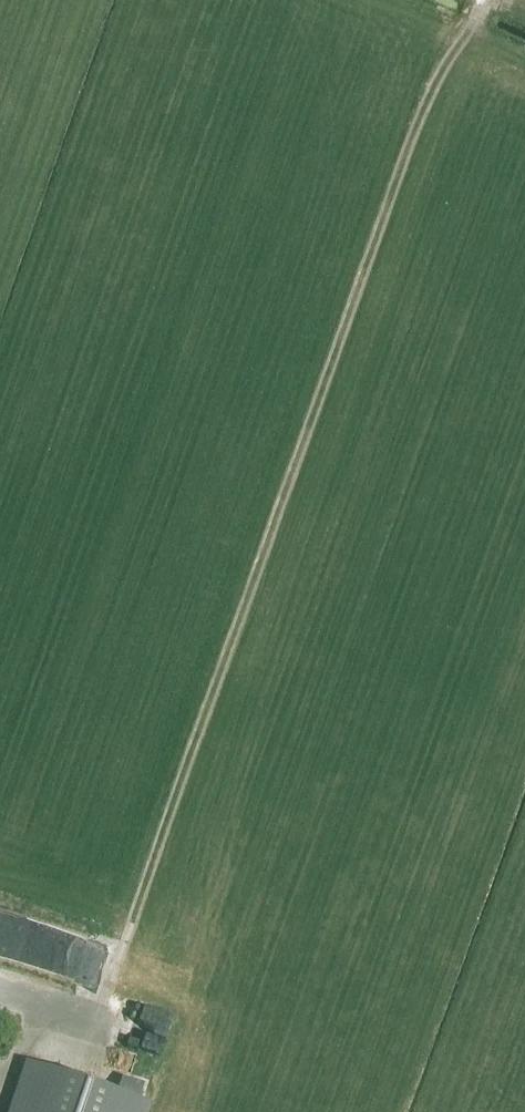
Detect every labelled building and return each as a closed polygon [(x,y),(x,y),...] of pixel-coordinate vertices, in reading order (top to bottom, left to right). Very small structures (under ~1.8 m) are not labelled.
[(151,1104),(144,1102),(139,1100),(115,1092),(28,1063),(12,1111),(149,1111),(151,1104)]
